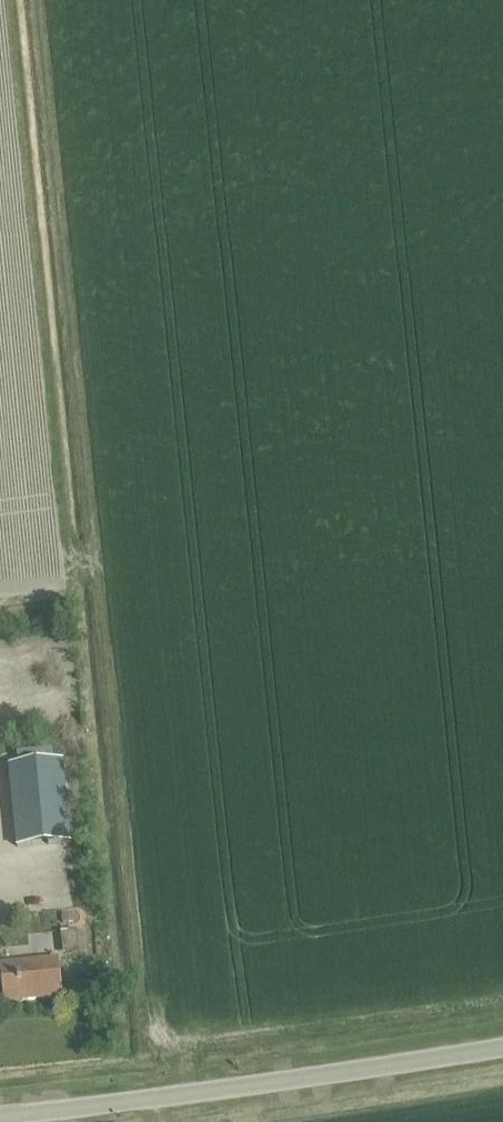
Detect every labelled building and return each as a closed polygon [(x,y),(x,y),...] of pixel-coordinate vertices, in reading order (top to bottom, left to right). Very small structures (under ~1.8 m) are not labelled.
[(15,847),(69,841),(60,761),(7,767),(15,847)] [(1,984),(3,1004),(61,998),(57,958),(0,964),(0,984),(1,984)]
